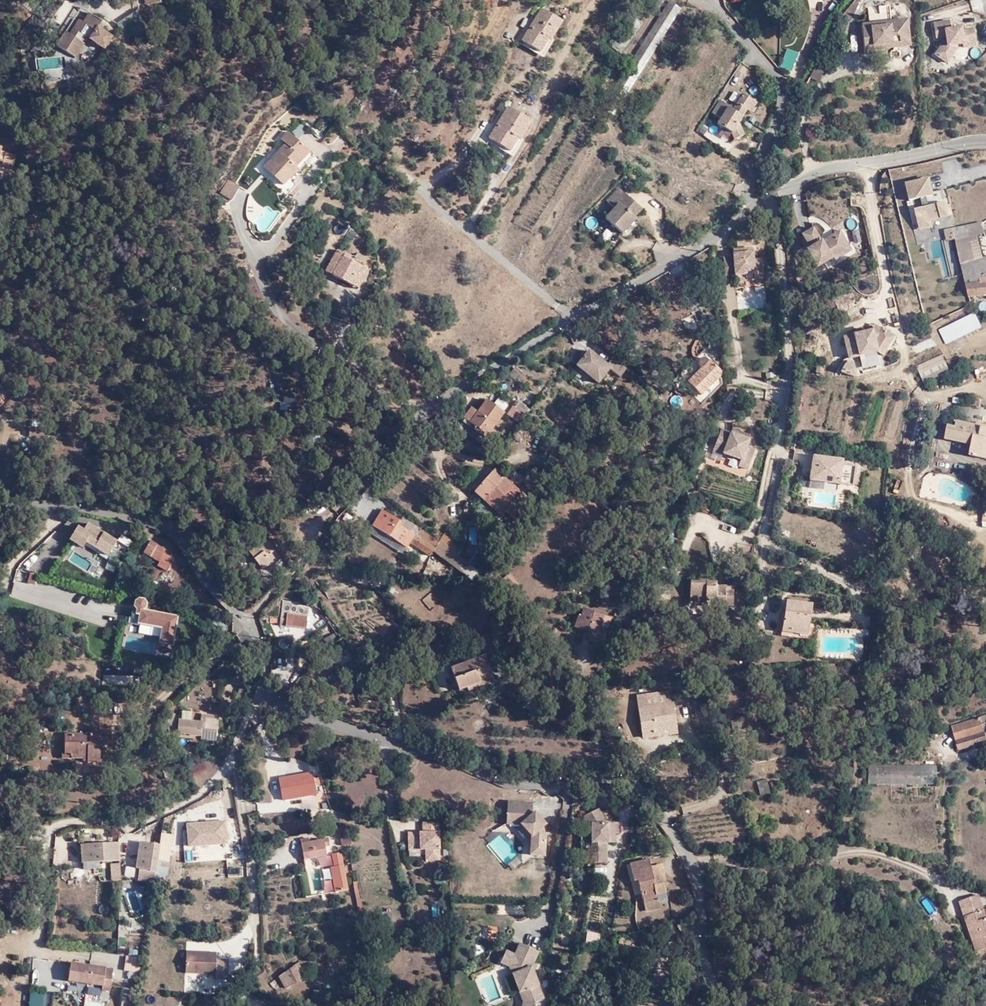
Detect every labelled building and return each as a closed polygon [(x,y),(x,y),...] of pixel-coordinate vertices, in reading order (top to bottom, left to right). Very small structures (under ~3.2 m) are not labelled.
[(548,35),(560,17),(540,5),(520,37),(538,47),(547,34),(548,35)] [(83,25),(89,16),(78,9),(66,27),(74,31),(80,23),(83,25)] [(118,21),(127,38),(150,26),(141,9),(118,21)] [(640,18),(627,9),(620,19),(634,27),(640,18)] [(864,16),(864,26),(885,25),(884,9),(874,9),(874,16),(864,16)] [(100,22),(89,16),(83,25),(80,23),(74,31),(78,34),(74,40),(64,35),(56,48),(73,58),(86,39),(100,47),(107,37),(96,29),(100,22)] [(973,43),(969,28),(960,30),(959,26),(946,29),(944,20),(929,24),(931,37),(941,36),(942,39),(940,40),(931,54),(944,63),(954,49),(953,44),(959,43),(960,47),(973,43)] [(866,30),(864,26),(855,26),(855,53),(902,50),(900,24),(885,25),(883,29),(866,30)] [(78,34),(74,31),(66,27),(62,33),(64,35),(74,40),(78,34)] [(42,69),(64,68),(63,56),(42,57),(42,69)] [(802,74),(805,76),(810,79),(811,80),(818,72),(815,69),(810,65),(809,64),(802,74)] [(483,123),(507,138),(526,107),(503,92),(483,123)] [(753,105),(739,96),(730,110),(717,102),(708,114),(717,120),(713,125),(729,136),(731,141),(740,136),(735,124),(744,111),(747,114),(753,105)] [(297,161),(312,145),(289,125),(282,134),(287,139),(273,155),(279,162),(273,170),(284,180),(292,173),(300,164),(297,161)] [(316,149),(312,145),(297,161),(300,164),(292,173),(295,177),(305,168),(302,164),(316,149)] [(0,149),(0,160),(2,160),(1,164),(12,166),(17,154),(0,149)] [(265,162),(273,170),(279,162),(273,155),(265,162)] [(947,185),(985,176),(985,164),(944,174),(947,185)] [(234,196),(242,182),(230,175),(222,189),(234,196)] [(935,196),(931,179),(908,184),(912,201),(915,201),(922,230),(935,226),(934,222),(951,218),(947,203),(931,207),(929,197),(935,196)] [(643,210),(620,188),(608,200),(616,208),(606,218),(624,234),(637,219),(635,218),(643,210)] [(835,255),(850,245),(842,232),(827,241),(825,238),(817,225),(806,231),(814,244),(810,247),(821,263),(835,255)] [(855,247),(843,227),(825,238),(827,241),(842,232),(850,245),(835,255),(837,258),(855,247)] [(960,236),(969,299),(985,295),(985,227),(960,236)] [(948,244),(956,242),(954,231),(945,233),(948,244)] [(352,281),(364,262),(340,247),(328,269),(352,281)] [(743,253),(743,249),(734,250),(735,257),(724,258),(727,278),(738,278),(738,281),(746,281),(746,275),(755,273),(756,279),(766,278),(764,259),(755,260),(754,252),(743,253)] [(372,266),(364,262),(352,281),(360,285),(372,266)] [(978,321),(975,315),(933,334),(936,340),(978,321)] [(852,355),(880,348),(886,351),(898,333),(885,326),(883,329),(884,331),(875,327),(847,334),(852,355)] [(617,382),(623,374),(609,363),(603,371),(586,356),(574,370),(594,388),(607,374),(617,382)] [(942,364),(941,364),(938,356),(915,367),(919,376),(942,364)] [(696,395),(716,371),(702,359),(701,360),(694,357),(690,362),(693,368),(681,382),(696,395)] [(864,364),(866,372),(878,370),(877,362),(864,364)] [(519,394),(524,389),(512,380),(507,386),(519,394)] [(289,411),(292,397),(278,393),(274,407),(289,411)] [(498,432),(493,428),(504,412),(503,411),(508,404),(498,397),(493,404),(486,398),(477,410),(471,406),(463,416),(476,425),(481,429),(479,433),(491,441),(498,432)] [(516,398),(512,404),(524,412),(525,413),(529,408),(516,398)] [(505,412),(517,420),(524,412),(512,404),(505,412)] [(982,426),(983,423),(978,422),(977,426),(958,421),(956,426),(949,424),(946,438),(973,445),(971,454),(982,457),(985,441),(985,427),(982,426)] [(42,432),(42,424),(29,424),(29,432),(42,432)] [(740,437),(742,433),(733,430),(731,434),(722,429),(714,451),(724,454),(725,453),(742,460),(740,466),(750,469),(755,451),(747,448),(750,441),(740,437)] [(843,455),(812,451),(809,478),(853,485),(856,463),(842,461),(843,455)] [(529,499),(494,468),(476,486),(511,518),(529,499)] [(400,525),(402,522),(382,512),(373,527),(407,548),(415,536),(400,525)] [(297,529),(296,517),(281,518),(282,531),(297,529)] [(429,537),(406,517),(402,522),(400,525),(415,536),(418,539),(425,542),(429,537)] [(110,553),(119,537),(91,520),(87,527),(79,523),(71,537),(84,545),(87,540),(110,553)] [(407,548),(373,527),(370,532),(404,553),(407,548)] [(121,534),(115,548),(124,552),(130,538),(121,534)] [(270,562),(279,556),(264,536),(248,548),(262,566),(267,562),(270,562)] [(438,543),(429,537),(425,542),(435,548),(438,543)] [(414,544),(420,549),(425,542),(418,539),(414,544)] [(168,570),(177,556),(173,553),(176,550),(167,544),(165,548),(151,540),(145,551),(159,560),(158,563),(168,570)] [(420,549),(433,557),(435,554),(438,550),(435,548),(425,542),(420,549)] [(435,554),(467,577),(476,578),(480,573),(438,543),(435,548),(438,550),(435,554)] [(408,552),(414,557),(420,549),(414,544),(408,552)] [(114,571),(122,553),(114,549),(106,567),(114,571)] [(420,549),(414,557),(427,566),(433,557),(420,549)] [(35,583),(37,574),(30,573),(28,582),(35,583)] [(732,604),(732,586),(715,585),(715,581),(689,580),(689,596),(704,596),(704,604),(732,604)] [(159,641),(174,644),(179,613),(147,608),(149,598),(141,597),(135,631),(160,635),(159,641)] [(785,600),(781,632),(789,633),(790,630),(799,631),(804,626),(805,616),(809,616),(811,603),(785,600)] [(580,606),(572,626),(585,630),(583,635),(598,641),(607,618),(580,606)] [(305,630),(308,616),(286,614),(285,627),(305,630)] [(224,627),(229,622),(220,616),(215,621),(224,627)] [(789,633),(781,632),(781,635),(807,637),(809,616),(805,616),(804,626),(799,631),(790,630),(789,633)] [(487,635),(482,636),(491,644),(487,635)] [(471,640),(475,653),(493,649),(491,644),(482,636),(471,640)] [(493,649),(475,653),(476,656),(451,665),(458,688),(468,684),(480,680),(481,684),(494,680),(485,654),(493,651),(493,649)] [(341,663),(334,652),(324,658),(336,675),(342,671),(338,665),(341,663)] [(480,680),(468,684),(469,689),(481,684),(480,680)] [(644,738),(658,736),(658,730),(680,728),(676,692),(640,695),(644,738)] [(235,717),(239,706),(233,703),(228,716),(235,717)] [(202,718),(179,716),(178,730),(189,731),(189,736),(198,736),(199,733),(203,733),(204,728),(219,729),(220,712),(203,711),(202,718)] [(959,728),(966,751),(985,745),(985,720),(959,728)] [(91,732),(66,732),(65,751),(66,751),(73,751),(73,754),(85,755),(85,760),(101,761),(101,741),(113,741),(113,728),(91,728),(91,732)] [(658,730),(658,736),(681,734),(680,728),(658,730)] [(192,765),(197,775),(209,769),(204,759),(192,765)] [(868,783),(943,781),(943,764),(868,766),(868,783)] [(282,798),(317,792),(312,772),(280,776),(282,798)] [(757,779),(758,794),(768,793),(767,778),(757,779)] [(534,803),(509,801),(508,823),(522,824),(532,835),(531,855),(545,856),(546,835),(543,835),(541,829),(547,824),(536,812),(533,814),(534,803)] [(594,842),(599,842),(609,842),(617,842),(617,833),(621,833),(621,822),(609,822),(601,808),(588,814),(593,822),(590,823),(590,833),(593,833),(594,842)] [(585,815),(590,823),(593,822),(588,814),(585,815)] [(225,835),(225,819),(210,819),(211,817),(204,817),(203,829),(178,830),(175,832),(176,838),(194,838),(194,845),(208,844),(208,836),(225,835)] [(439,861),(438,822),(421,822),(421,833),(407,833),(407,850),(425,850),(426,861),(439,861)] [(340,825),(342,845),(353,844),(349,823),(340,825)] [(171,834),(160,832),(158,843),(156,859),(166,861),(171,834)] [(325,847),(329,846),(327,837),(301,842),(303,858),(326,854),(325,847)] [(56,839),(56,864),(77,864),(77,839),(56,839)] [(136,867),(154,870),(155,866),(156,859),(158,843),(140,841),(136,867)] [(80,844),(80,862),(100,862),(118,862),(118,843),(80,844)] [(609,848),(599,847),(599,852),(589,853),(590,863),(609,862),(609,848)] [(332,851),(333,865),(342,864),(341,851),(332,851)] [(653,866),(651,858),(632,862),(635,878),(633,878),(635,893),(642,891),(644,899),(658,898),(657,893),(667,891),(664,871),(654,873),(653,866)] [(662,864),(653,866),(654,873),(664,871),(662,864)] [(658,898),(659,901),(669,899),(667,891),(657,893),(658,898)] [(968,910),(985,905),(985,901),(984,897),(966,903),(968,910)] [(658,898),(644,899),(646,909),(660,906),(659,901),(658,898)] [(968,910),(974,928),(977,927),(978,931),(976,932),(981,947),(983,953),(985,953),(985,905),(968,910)] [(345,918),(340,913),(336,917),(340,922),(345,918)] [(513,955),(508,966),(522,1002),(521,1005),(531,1005),(533,1001),(542,997),(530,967),(537,951),(519,942),(513,955)] [(186,950),(186,974),(229,974),(229,958),(217,958),(217,950),(186,950)] [(508,966),(513,955),(504,951),(499,961),(508,966)] [(313,968),(304,955),(297,960),(308,972),(313,968)] [(308,972),(297,960),(285,968),(295,981),(308,972)] [(50,969),(43,969),(43,974),(64,974),(65,962),(50,961),(50,969)] [(72,961),(69,982),(112,987),(114,966),(72,961)] [(285,968),(278,973),(288,986),(295,981),(285,968)] [(327,1003),(328,987),(314,986),(313,1003),(327,1003)] [(122,1005),(135,1005),(136,988),(123,987),(122,1005)] [(28,1005),(45,1005),(45,993),(29,992),(28,1005)]
